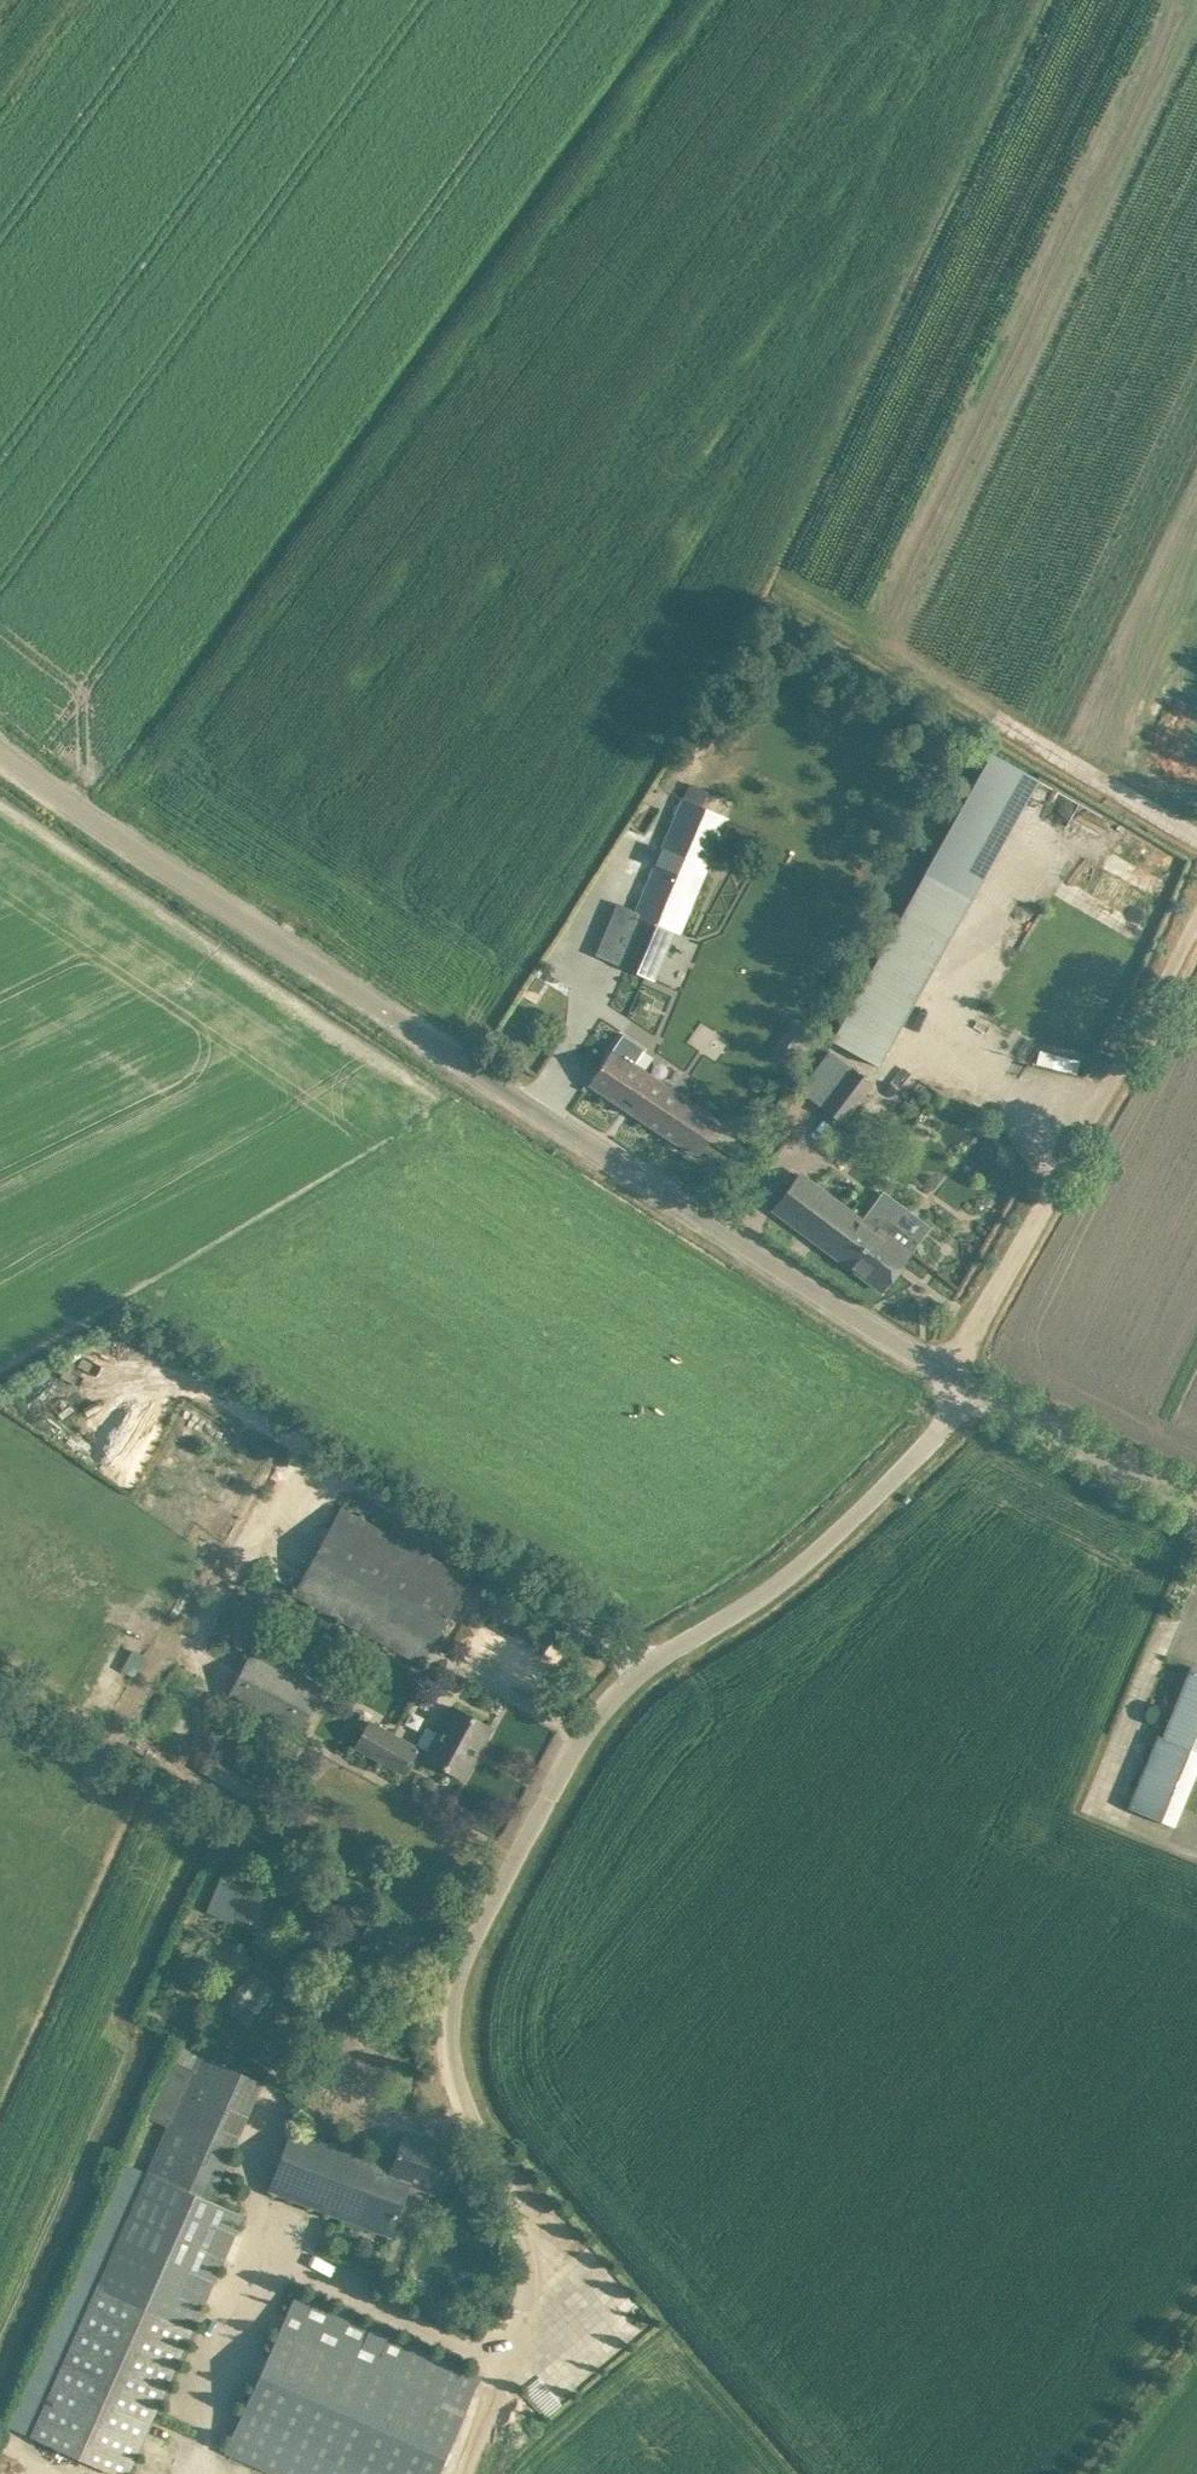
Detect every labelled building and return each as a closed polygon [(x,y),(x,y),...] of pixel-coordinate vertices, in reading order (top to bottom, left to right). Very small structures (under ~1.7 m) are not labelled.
[(856,688),(847,704),(858,711),(868,695),(856,688)] [(1008,833),(1041,773),(994,747),(961,807),(1008,833)] [(727,820),(686,802),(637,918),(607,905),(582,954),(648,984),(672,928),(681,931),(727,820)] [(865,980),(832,1040),(879,1066),(912,1006),(865,980)] [(621,1034),(602,1063),(589,1083),(698,1156),(720,1123),(632,1064),(643,1048),(621,1034)] [(871,1083),(829,1051),(800,1090),(842,1121),(858,1101),(863,1104),(869,1097),(863,1093),(871,1083)] [(789,1188),(774,1208),(836,1255),(882,1289),(882,1290),(883,1290),(898,1270),(912,1251),(879,1226),(876,1231),(862,1220),(800,1174),(789,1188)] [(294,1591),(400,1649),(420,1661),(459,1592),(475,1601),(484,1585),(341,1506),(294,1591)] [(249,1656),(226,1697),(296,1735),(319,1694),(249,1656)] [(1190,1665),(1162,1736),(1157,1733),(1127,1808),(1174,1826),(1196,1771),(1196,1668),(1190,1665)] [(491,1727),(470,1715),(453,1706),(425,1757),(463,1778),(491,1727)] [(405,1774),(419,1748),(368,1720),(354,1746),(405,1774)] [(246,1886),(234,1914),(264,1927),(276,1899),(246,1886)] [(251,1972),(227,2009),(252,2026),(277,1989),(251,1972)] [(172,2060),(147,2115),(169,2125),(168,2126),(153,2161),(149,2171),(211,2199),(215,2188),(230,2153),(261,2082),(199,2055),(193,2069),(172,2060)] [(268,2190),(330,2213),(353,2152),(291,2128),(268,2190)] [(353,2152),(330,2213),(391,2236),(404,2201),(424,2209),(431,2192),(432,2192),(441,2170),(449,2147),(406,2132),(393,2167),(353,2152)] [(146,2170),(127,2217),(222,2259),(243,2213),(211,2199),(149,2171),(146,2170)] [(31,2435),(118,2473),(127,2473),(201,2309),(222,2259),(127,2217),(106,2267),(31,2435)] [(295,2293),(224,2451),(274,2473),(437,2473),(480,2376),(295,2293)]
